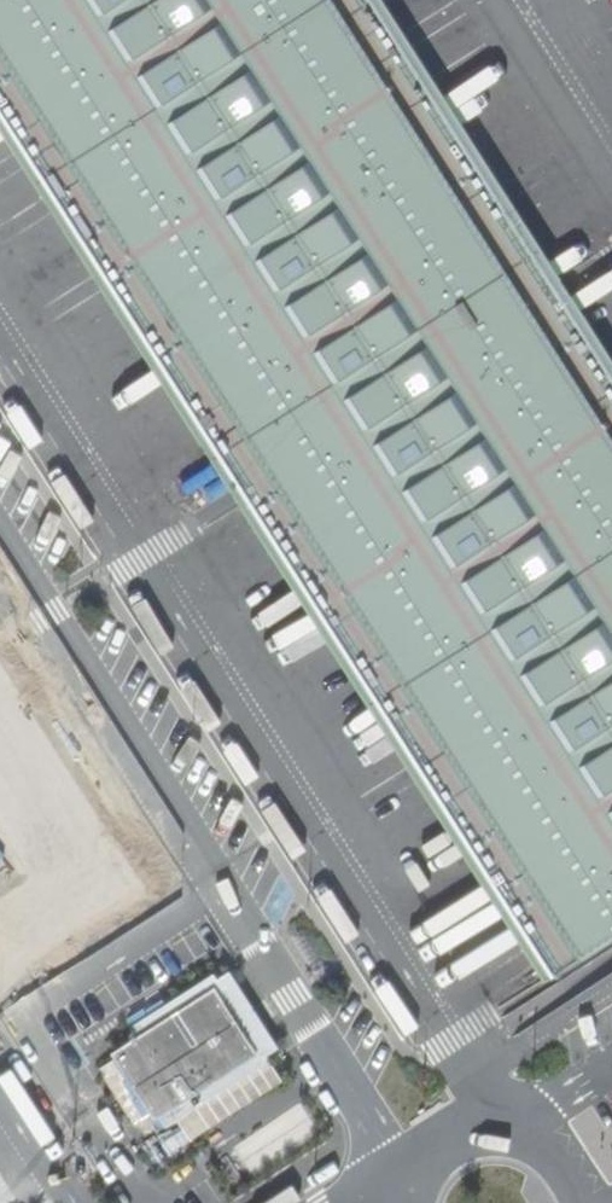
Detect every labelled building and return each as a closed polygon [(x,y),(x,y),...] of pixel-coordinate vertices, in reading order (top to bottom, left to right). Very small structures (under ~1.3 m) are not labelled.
[(553,972),(611,935),(611,378),(370,0),(0,0),(0,106),(553,972)] [(135,1041),(110,1057),(148,1117),(154,1113),(175,1146),(279,1080),(263,1055),(276,1047),(226,970),(214,978),(211,973),(126,1027),(135,1041)]
